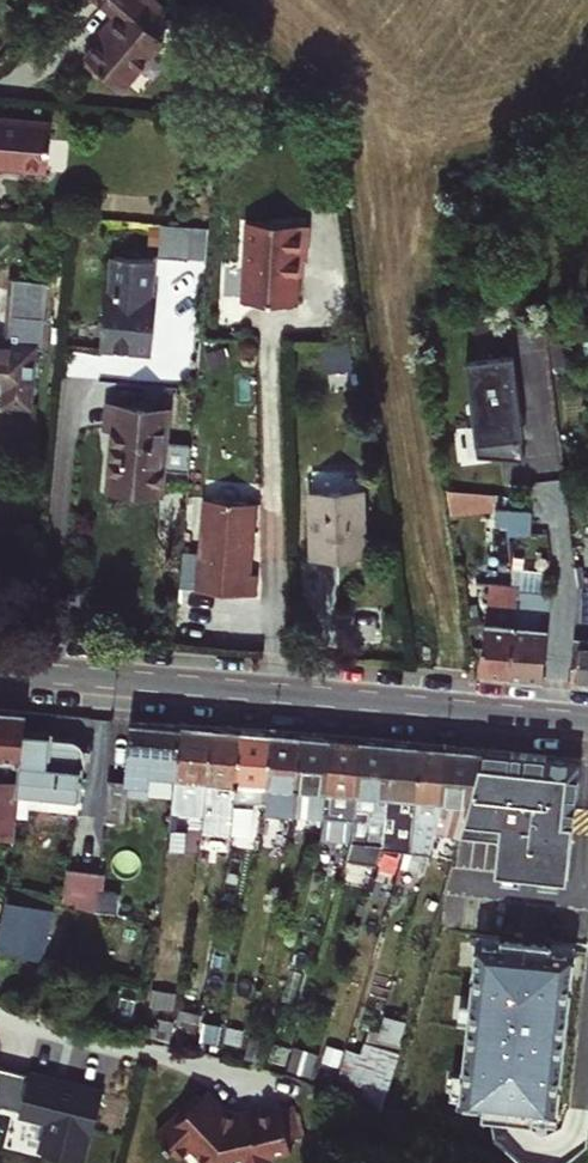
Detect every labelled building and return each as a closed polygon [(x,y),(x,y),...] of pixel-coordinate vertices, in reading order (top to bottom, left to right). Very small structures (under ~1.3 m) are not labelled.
[(92,56),(106,67),(129,84),(168,33),(151,20),(166,2),(163,0),(102,0),(122,16),(92,56)] [(102,73),(106,67),(92,56),(87,62),(102,73)] [(46,168),(51,120),(0,115),(0,163),(46,168)] [(307,256),(310,220),(247,216),(241,299),(297,303),(299,271),(300,255),(307,256)] [(192,223),(162,221),(159,254),(189,257),(192,223)] [(150,257),(111,253),(107,291),(101,291),(99,322),(105,322),(103,346),(116,349),(119,347),(149,349),(153,295),(147,295),(150,257)] [(299,271),(307,271),(307,256),(300,255),(299,271)] [(43,346),(45,316),(6,312),(4,342),(0,341),(0,386),(6,387),(5,400),(29,403),(34,345),(43,346)] [(105,322),(99,322),(97,345),(103,346),(105,322)] [(511,354),(467,360),(486,452),(523,457),(511,354)] [(109,405),(107,424),(115,424),(110,487),(161,491),(167,409),(109,405)] [(494,493),(448,490),(452,518),(496,510),(494,493)] [(362,552),(361,492),(312,494),(315,553),(362,552)] [(256,594),(258,572),(250,571),(256,501),(205,497),(198,589),(256,594)] [(544,515),(512,511),(508,533),(543,536),(544,515)] [(585,586),(582,566),(577,565),(580,585),(571,679),(587,681),(587,586),(585,586)] [(519,587),(511,585),(489,583),(481,672),(511,674),(519,592),(519,587)] [(544,677),(545,664),(549,627),(552,595),(519,592),(511,674),(544,677)] [(0,707),(0,802),(18,805),(26,728),(27,710),(0,707)] [(109,776),(105,819),(124,821),(128,782),(150,784),(151,781),(151,773),(176,775),(182,723),(131,719),(126,778),(109,776)] [(208,778),(213,726),(182,723),(176,775),(208,778)] [(208,778),(207,791),(204,817),(233,820),(235,798),(241,729),(213,726),(208,778)] [(18,805),(17,822),(27,823),(28,806),(30,792),(78,797),(82,763),(85,756),(92,756),(93,746),(84,746),(73,738),(49,736),(49,730),(26,728),(18,805)] [(241,729),(235,798),(264,801),(270,731),(241,729)] [(301,734),(270,731),(264,801),(295,803),(301,734)] [(331,737),(301,734),(295,803),(295,811),(324,813),(325,806),(331,737)] [(360,739),(331,737),(325,806),(354,808),(360,739)] [(360,739),(354,808),(351,835),(347,852),(376,860),(382,841),(385,811),(391,742),(360,739)] [(422,745),(391,742),(385,811),(396,812),(392,847),(405,849),(414,821),(422,745)] [(447,747),(422,745),(414,821),(405,849),(430,853),(440,816),(447,747)] [(484,750),(447,747),(440,816),(447,816),(440,844),(457,850),(460,839),(484,750)] [(484,750),(460,839),(504,843),(501,873),(570,879),(579,759),(484,750)] [(151,781),(175,784),(176,775),(151,773),(151,781)] [(208,778),(176,775),(175,784),(175,789),(184,789),(207,791),(208,778)] [(175,789),(170,825),(181,826),(184,789),(175,789)] [(77,810),(78,797),(30,792),(28,806),(77,810)] [(278,813),(263,811),(261,837),(275,838),(278,813)] [(348,836),(349,816),(327,816),(327,836),(348,836)] [(203,830),(232,833),(233,820),(204,817),(203,830)] [(96,909),(100,871),(68,868),(64,902),(96,909)] [(10,897),(0,943),(0,948),(44,957),(55,906),(10,897)] [(506,945),(477,942),(463,1103),(491,1106),(490,1107),(561,1113),(576,951),(547,948),(547,946),(506,943),(506,945)] [(174,1019),(146,1013),(142,1033),(169,1039),(174,1019)] [(364,1085),(372,1058),(352,1053),(344,1079),(364,1085)] [(103,1091),(34,1075),(26,1111),(57,1120),(50,1152),(84,1162),(103,1091)] [(203,1155),(220,1162),(243,1162),(244,1162),(272,1162),(270,1155),(293,1150),(291,1138),(289,1133),(300,1130),(294,1103),(237,1111),(226,1105),(209,1088),(203,1095),(199,1091),(159,1132),(171,1147),(174,1147),(183,1155),(193,1145),(203,1155)] [(302,1135),(300,1130),(289,1133),(291,1138),(302,1135)]
